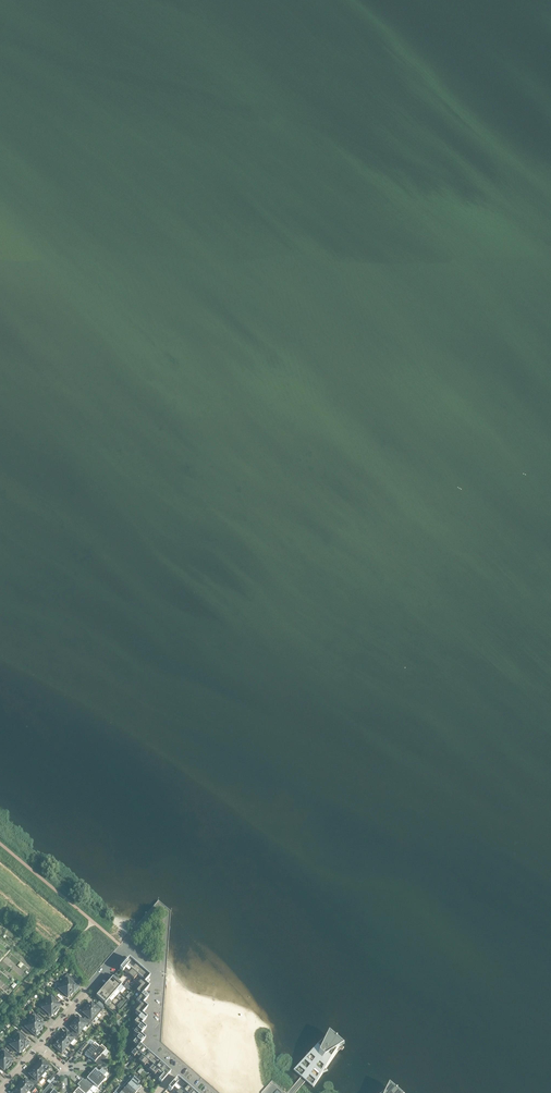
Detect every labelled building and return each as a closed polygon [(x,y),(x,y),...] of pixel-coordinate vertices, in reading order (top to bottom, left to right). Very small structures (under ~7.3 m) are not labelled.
[(127,967),(129,968),(134,963),(129,959),(119,969),(122,972),(127,967)] [(132,970),(128,975),(131,978),(139,968),(134,963),(129,968),(132,970)] [(131,978),(136,982),(144,972),(139,968),(131,978)] [(149,978),(150,977),(144,972),(136,982),(141,986),(141,987),(143,984),(144,983),(149,978)] [(73,993),(74,992),(75,992),(76,991),(77,990),(77,989),(78,988),(77,987),(76,986),(76,985),(75,985),(75,984),(74,984),(72,983),(75,980),(67,974),(65,977),(67,979),(63,984),(73,993)] [(112,977),(111,979),(108,982),(117,990),(120,992),(124,987),(112,977)] [(104,987),(113,994),(117,990),(108,982),(104,987)] [(143,993),(149,987),(144,983),(143,984),(141,987),(141,986),(136,992),(141,996),(142,994),(143,994),(143,993)] [(63,984),(58,989),(57,988),(55,991),(60,995),(62,993),(68,997),(70,995),(71,996),(73,993),(63,984)] [(100,992),(109,999),(113,994),(104,987),(100,992)] [(98,994),(96,996),(107,1006),(109,1008),(110,1007),(108,1005),(111,1001),(109,999),(101,992),(99,995),(98,994)] [(143,1004),(148,997),(143,993),(143,994),(142,994),(141,996),(133,1004),(138,1008),(138,1009),(142,1005),(143,1004)] [(57,1012),(59,1009),(58,1008),(60,1006),(55,1001),(57,999),(52,995),(50,997),(51,998),(46,1003),(57,1012)] [(46,1012),(51,1017),(53,1014),(54,1015),(57,1012),(46,1003),(42,1008),(41,1007),(39,1010),(44,1014),(46,1012)] [(89,1006),(88,1005),(86,1007),(97,1017),(103,1010),(98,1005),(96,1007),(91,1003),(89,1006)] [(141,1015),(142,1014),(147,1008),(143,1004),(142,1005),(138,1009),(138,1008),(135,1012),(139,1016),(140,1016),(141,1015)] [(82,1013),(87,1017),(85,1019),(90,1024),(97,1017),(86,1007),(83,1010),(84,1011),(82,1013)] [(34,1017),(30,1022),(40,1031),(42,1028),(41,1027),(44,1025),(38,1020),(40,1018),(34,1012),(32,1015),(34,1017)] [(141,1024),(147,1018),(142,1014),(141,1015),(140,1016),(139,1016),(134,1023),(139,1027),(140,1025),(141,1024)] [(76,1020),(75,1019),(73,1021),(82,1030),(86,1025),(88,1026),(90,1024),(85,1019),(83,1022),(78,1018),(76,1020)] [(70,1027),(75,1031),(73,1034),(78,1038),(80,1036),(78,1034),(82,1030),(73,1021),(71,1024),(72,1025),(70,1027)] [(39,1032),(40,1031),(30,1022),(25,1027),(23,1025),(21,1028),(27,1033),(29,1031),(35,1037),(37,1035),(37,1036),(40,1033),(39,1032)] [(140,1036),(140,1035),(146,1028),(141,1024),(140,1025),(139,1027),(133,1033),(138,1037),(139,1035),(140,1036)] [(19,1035),(14,1040),(25,1049),(26,1048),(29,1046),(28,1045),(29,1044),(23,1038),(25,1036),(18,1030),(16,1033),(19,1035)] [(63,1033),(61,1036),(62,1037),(70,1044),(74,1039),(76,1041),(78,1038),(73,1034),(71,1036),(66,1032),(64,1034),(63,1033)] [(305,1059),(293,1070),(301,1077),(308,1083),(313,1087),(322,1074),(328,1072),(325,1069),(337,1052),(339,1050),(341,1049),(345,1046),(339,1041),(339,1042),(335,1038),(330,1033),(328,1038),(327,1040),(310,1056),(307,1054),(305,1059)] [(140,1045),(145,1039),(140,1035),(140,1036),(139,1035),(138,1037),(132,1043),(137,1047),(139,1046),(140,1045)] [(58,1040),(57,1039),(57,1040),(66,1049),(70,1044),(62,1037),(58,1040)] [(22,1052),(25,1049),(14,1040),(10,1045),(9,1044),(7,1047),(12,1051),(14,1049),(19,1053),(21,1051),(22,1052)] [(53,1046),(62,1053),(66,1049),(57,1040),(54,1043),(55,1044),(53,1046)] [(78,1052),(81,1054),(84,1050),(86,1052),(85,1054),(90,1058),(99,1047),(95,1043),(91,1046),(86,1042),(78,1052)] [(106,1057),(102,1054),(106,1049),(102,1045),(99,1047),(90,1058),(95,1062),(97,1060),(98,1061),(98,1065),(106,1065),(106,1057)] [(137,1047),(131,1055),(136,1059),(140,1055),(145,1049),(140,1045),(139,1046),(137,1047)] [(0,1052),(0,1058),(9,1066),(12,1063),(11,1063),(13,1060),(8,1055),(10,1053),(3,1047),(1,1050),(0,1052)] [(140,1055),(136,1059),(141,1064),(149,1055),(150,1054),(145,1049),(140,1055)] [(149,1055),(141,1064),(146,1068),(151,1063),(152,1062),(155,1058),(150,1054),(149,1055)] [(7,1069),(9,1066),(0,1058),(0,1067),(4,1071),(6,1068),(7,1069)] [(151,1063),(146,1068),(151,1073),(159,1064),(160,1063),(155,1058),(152,1062),(151,1063)] [(45,1072),(49,1067),(41,1060),(39,1062),(38,1061),(36,1064),(45,1072)] [(159,1064),(151,1073),(157,1077),(161,1073),(165,1067),(160,1063),(159,1064)] [(33,1070),(41,1077),(45,1072),(36,1064),(35,1065),(36,1066),(35,1067),(34,1066),(32,1068),(33,1069),(33,1070)] [(104,1076),(107,1073),(106,1065),(98,1065),(99,1070),(97,1071),(95,1069),(91,1074),(102,1083),(106,1078),(104,1076)] [(161,1073),(157,1077),(159,1079),(158,1080),(161,1083),(170,1072),(171,1072),(168,1069),(165,1067),(161,1073)] [(37,1085),(39,1083),(43,1079),(41,1077),(33,1070),(33,1069),(32,1068),(30,1071),(31,1072),(29,1074),(34,1079),(32,1081),(37,1085)] [(94,1085),(98,1088),(102,1083),(91,1074),(87,1079),(88,1080),(86,1082),(83,1079),(80,1082),(90,1090),(94,1085)] [(130,1079),(126,1083),(136,1092),(141,1087),(135,1083),(137,1080),(135,1079),(133,1077),(131,1075),(129,1078),(130,1079)] [(178,1088),(182,1082),(177,1078),(168,1089),(171,1091),(171,1090),(174,1092),(178,1088)] [(29,1091),(31,1092),(35,1089),(34,1088),(37,1085),(32,1081),(30,1083),(25,1079),(23,1081),(22,1080),(19,1083),(29,1091)] [(90,1090),(80,1082),(78,1085),(81,1088),(79,1090),(78,1089),(74,1092),(87,1092),(90,1090)] [(178,1088),(174,1092),(175,1092),(182,1092),(187,1087),(182,1082),(178,1088)] [(19,1084),(20,1085),(16,1088),(16,1089),(21,1092),(27,1092),(29,1091),(19,1083),(19,1084)] [(120,1086),(118,1088),(123,1092),(126,1092),(127,1092),(128,1092),(136,1092),(126,1083),(122,1088),(120,1086)] [(53,1090),(52,1092),(50,1090),(53,1086),(50,1084),(42,1092),(56,1092),(53,1090)]
